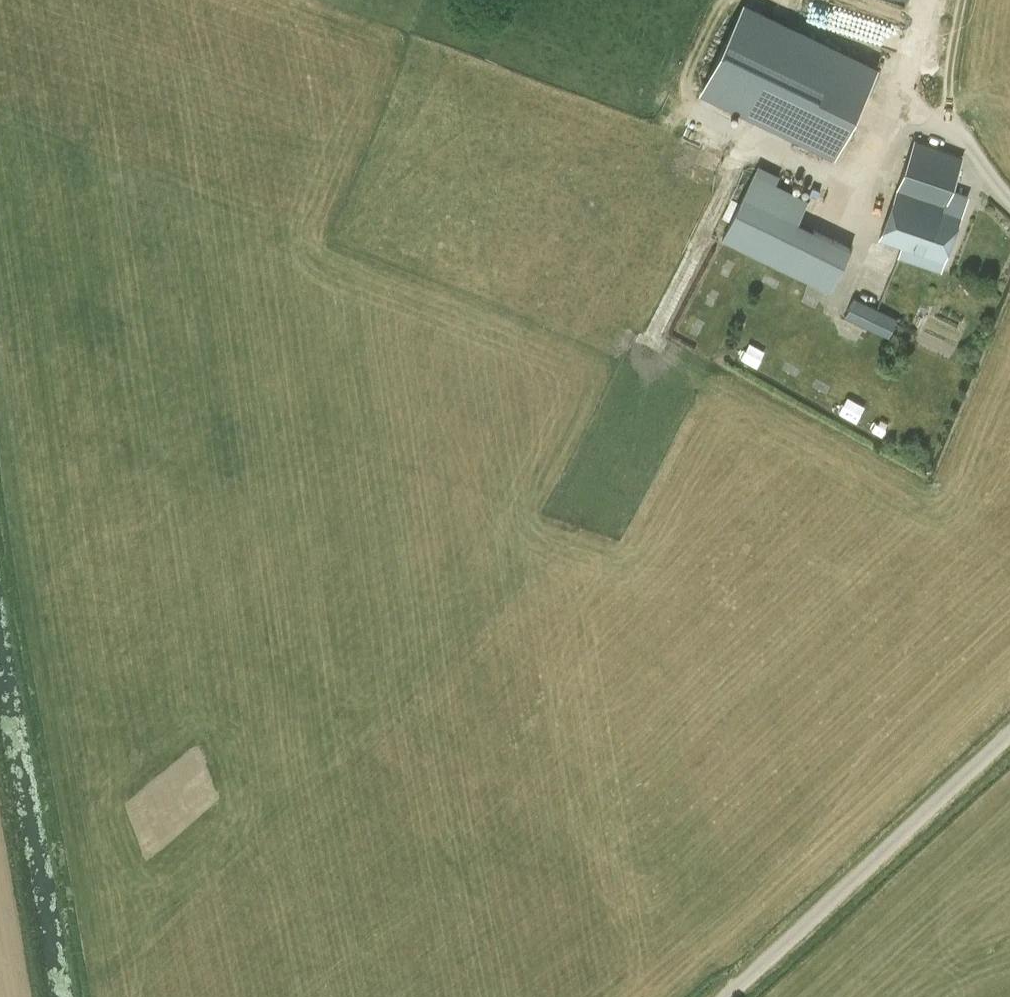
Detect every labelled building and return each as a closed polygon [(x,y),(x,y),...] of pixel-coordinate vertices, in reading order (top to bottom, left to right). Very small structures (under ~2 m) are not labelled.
[(704,88),(837,152),(866,92),(869,94),(879,73),(832,49),(746,6),(704,88)] [(967,195),(951,189),(962,156),(914,139),(880,238),(944,260),(967,195)] [(754,173),(723,237),(830,290),(851,247),(798,221),(808,200),(754,173)] [(854,297),(845,314),(887,335),(896,318),(877,309),(881,300),(874,296),(869,305),(854,297)]
